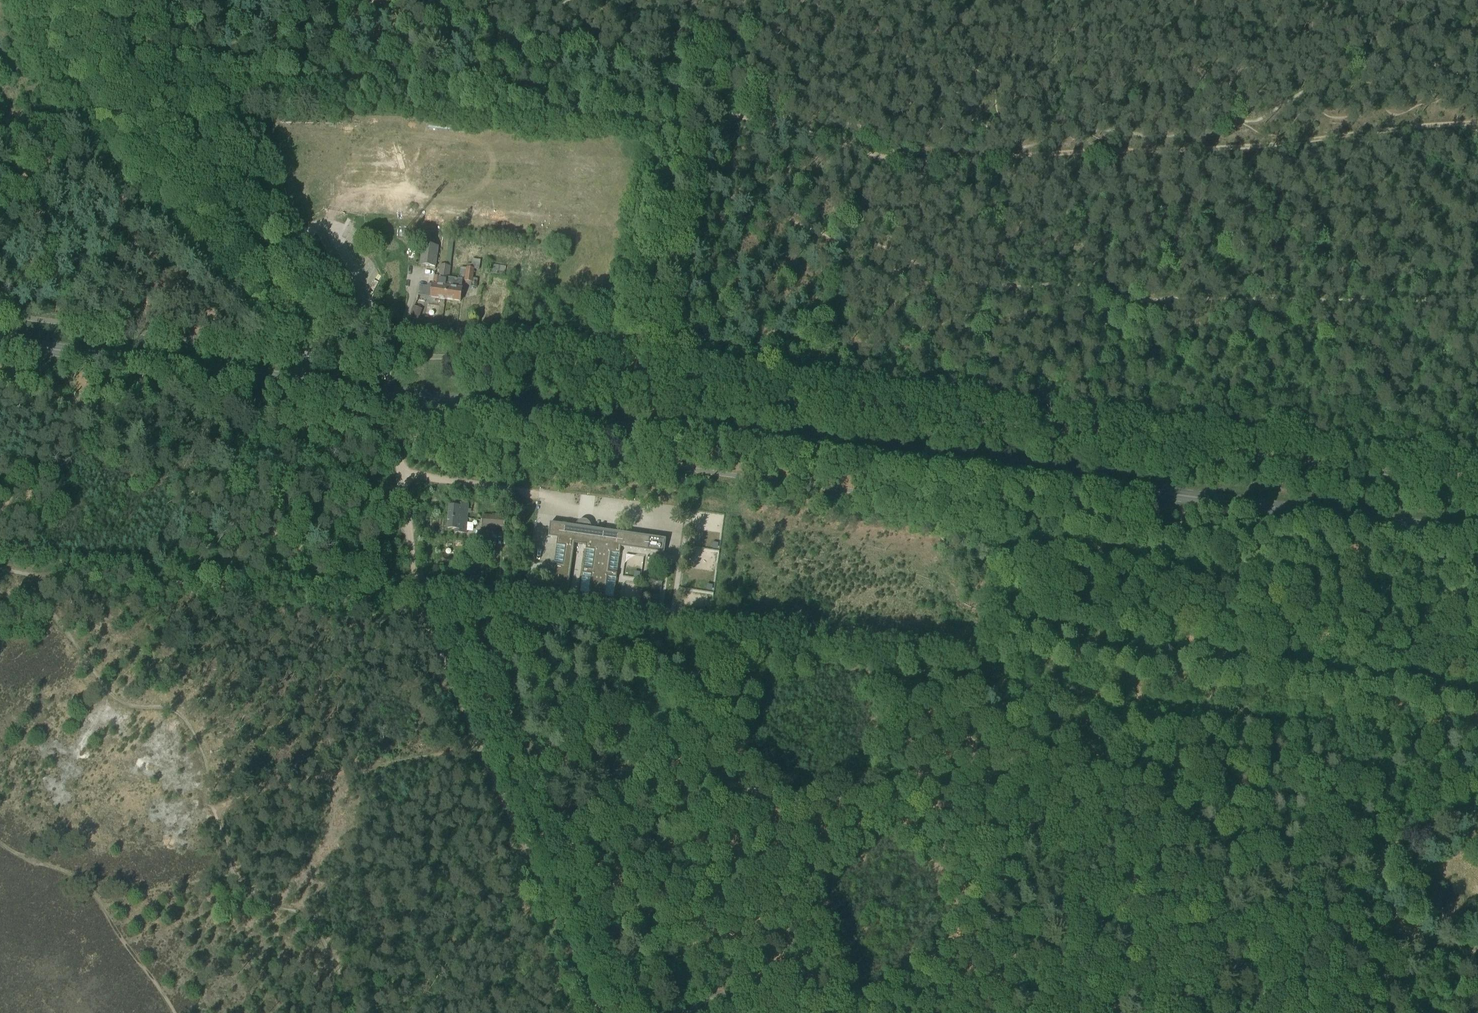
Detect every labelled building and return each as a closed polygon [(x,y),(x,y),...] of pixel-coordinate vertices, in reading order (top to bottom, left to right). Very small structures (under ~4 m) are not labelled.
[(369,231),(362,231),(363,238),(363,244),(366,244),(370,243),(369,231)] [(432,267),(433,246),(417,245),(416,266),(432,267)] [(434,277),(432,298),(460,301),(463,281),(472,282),(474,268),(480,268),(480,261),(472,260),(471,269),(461,267),(459,280),(449,279),(451,267),(441,266),(440,277),(434,277)] [(485,264),(484,273),(497,275),(499,266),(485,264)] [(414,306),(410,317),(417,320),(422,309),(414,306)] [(449,503),(448,527),(454,527),(454,530),(454,532),(456,532),(468,532),(469,515),(475,515),(475,509),(470,509),(470,504),(468,504),(459,504),(449,503)] [(504,533),(505,514),(492,513),(492,515),(482,514),(482,528),(491,529),(491,532),(504,533)] [(641,517),(639,533),(658,536),(661,520),(641,517)] [(550,523),(548,537),(558,538),(550,589),(568,592),(575,544),(587,545),(580,594),(614,598),(621,547),(664,553),(666,540),(588,529),(589,524),(579,522),(579,527),(550,523)] [(665,524),(664,535),(672,536),(673,524),(665,524)] [(686,557),(686,566),(696,566),(696,557),(686,557)] [(691,591),(693,574),(684,573),(682,590),(691,591)]
